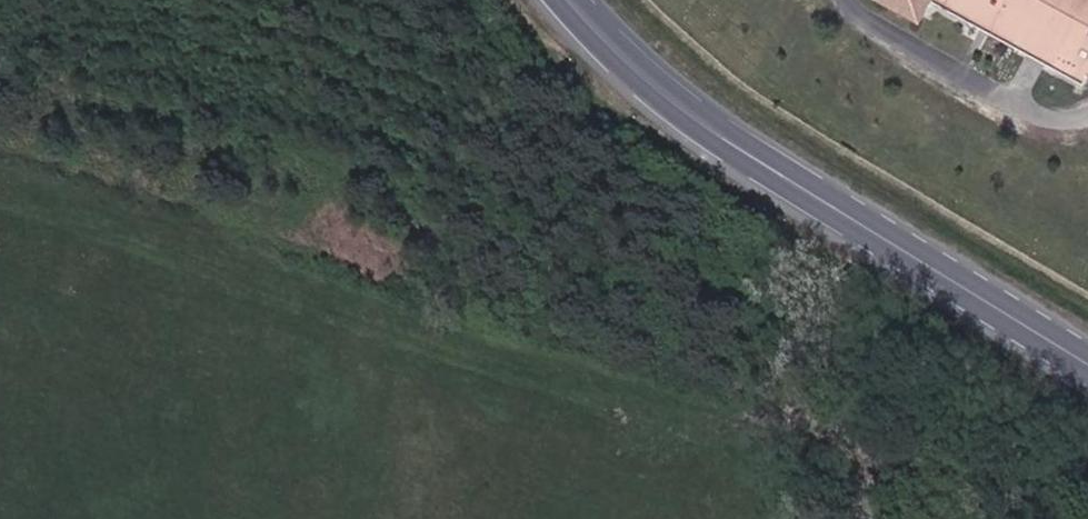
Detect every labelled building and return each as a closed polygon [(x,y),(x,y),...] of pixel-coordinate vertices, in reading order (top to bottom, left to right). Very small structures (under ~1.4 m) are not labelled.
[(887,1),(928,21),(937,4),(1087,77),(1087,0),(887,0),(887,1)]
